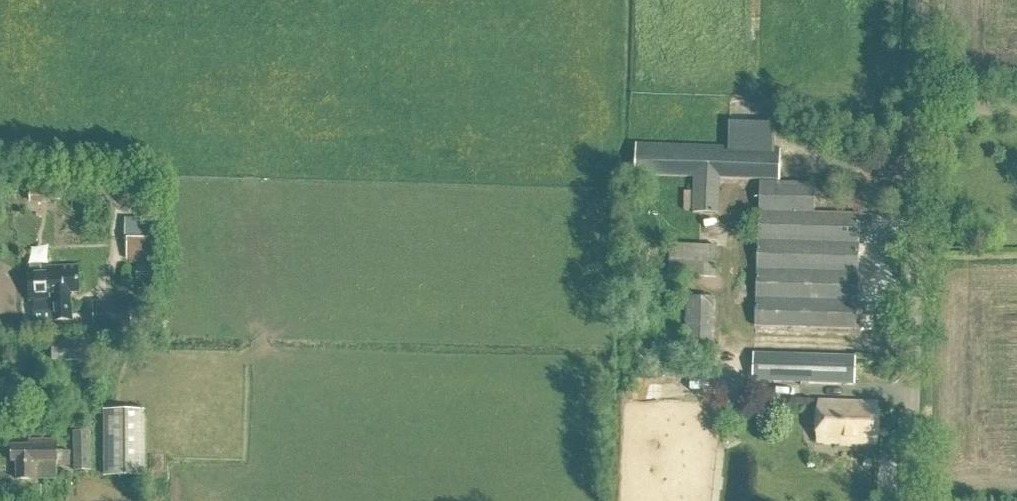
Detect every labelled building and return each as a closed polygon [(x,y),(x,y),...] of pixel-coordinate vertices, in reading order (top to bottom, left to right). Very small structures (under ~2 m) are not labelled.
[(718,214),(720,179),(780,181),(781,151),(636,146),(635,176),(694,179),(693,214),(718,214)] [(856,331),(860,216),(815,214),(816,185),(760,184),(755,328),(856,331)] [(30,188),(30,205),(50,205),(51,189),(30,188)] [(128,244),(128,263),(155,263),(155,244),(128,244)] [(670,246),(669,276),(716,278),(717,248),(670,246)] [(78,267),(28,270),(30,302),(34,302),(35,322),(73,319),(71,293),(79,293),(78,267)] [(91,295),(92,335),(133,333),(133,316),(108,317),(108,295),(91,295)] [(715,298),(687,298),(686,345),(714,347),(715,298)] [(53,362),(93,363),(94,341),(53,340),(53,362)] [(754,354),(753,381),(854,384),(855,357),(754,354)] [(819,402),(817,444),(876,445),(877,404),(819,402)] [(103,478),(145,478),(146,411),(103,411),(103,478)] [(74,472),(92,472),(91,432),(73,432),(74,472)] [(69,454),(57,454),(57,441),(29,441),(29,446),(12,446),(12,463),(17,463),(17,480),(35,480),(35,476),(58,476),(57,464),(69,465),(69,454)]
